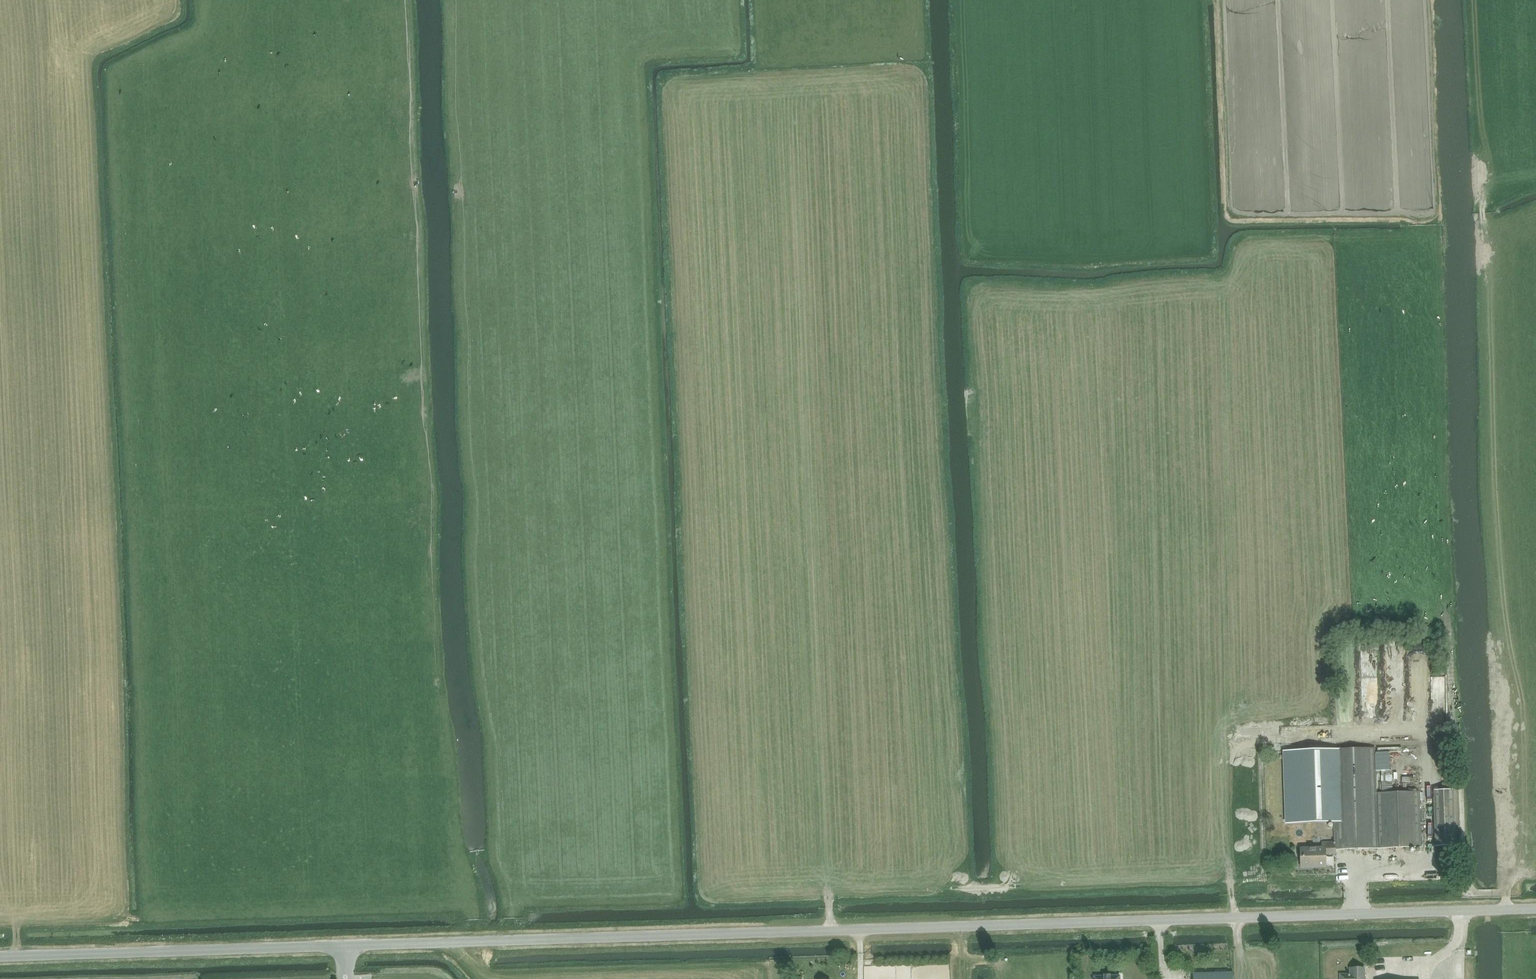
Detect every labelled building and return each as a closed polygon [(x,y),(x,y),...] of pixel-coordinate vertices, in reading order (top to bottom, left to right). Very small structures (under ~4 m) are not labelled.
[(1360,724),(1376,724),(1376,715),(1360,715),(1360,724)] [(1375,748),(1332,749),(1285,751),(1287,823),(1334,822),(1335,842),(1335,849),(1421,847),(1419,792),(1376,793),(1375,748)] [(1453,790),(1433,790),(1435,846),(1455,846),(1453,790)] [(1322,848),(1300,848),(1301,867),(1326,867),(1325,854),(1335,853),(1335,849),(1335,842),(1322,843),(1322,848)] [(1350,968),(1350,974),(1340,974),(1340,978),(1364,978),(1364,968),(1350,968)]
